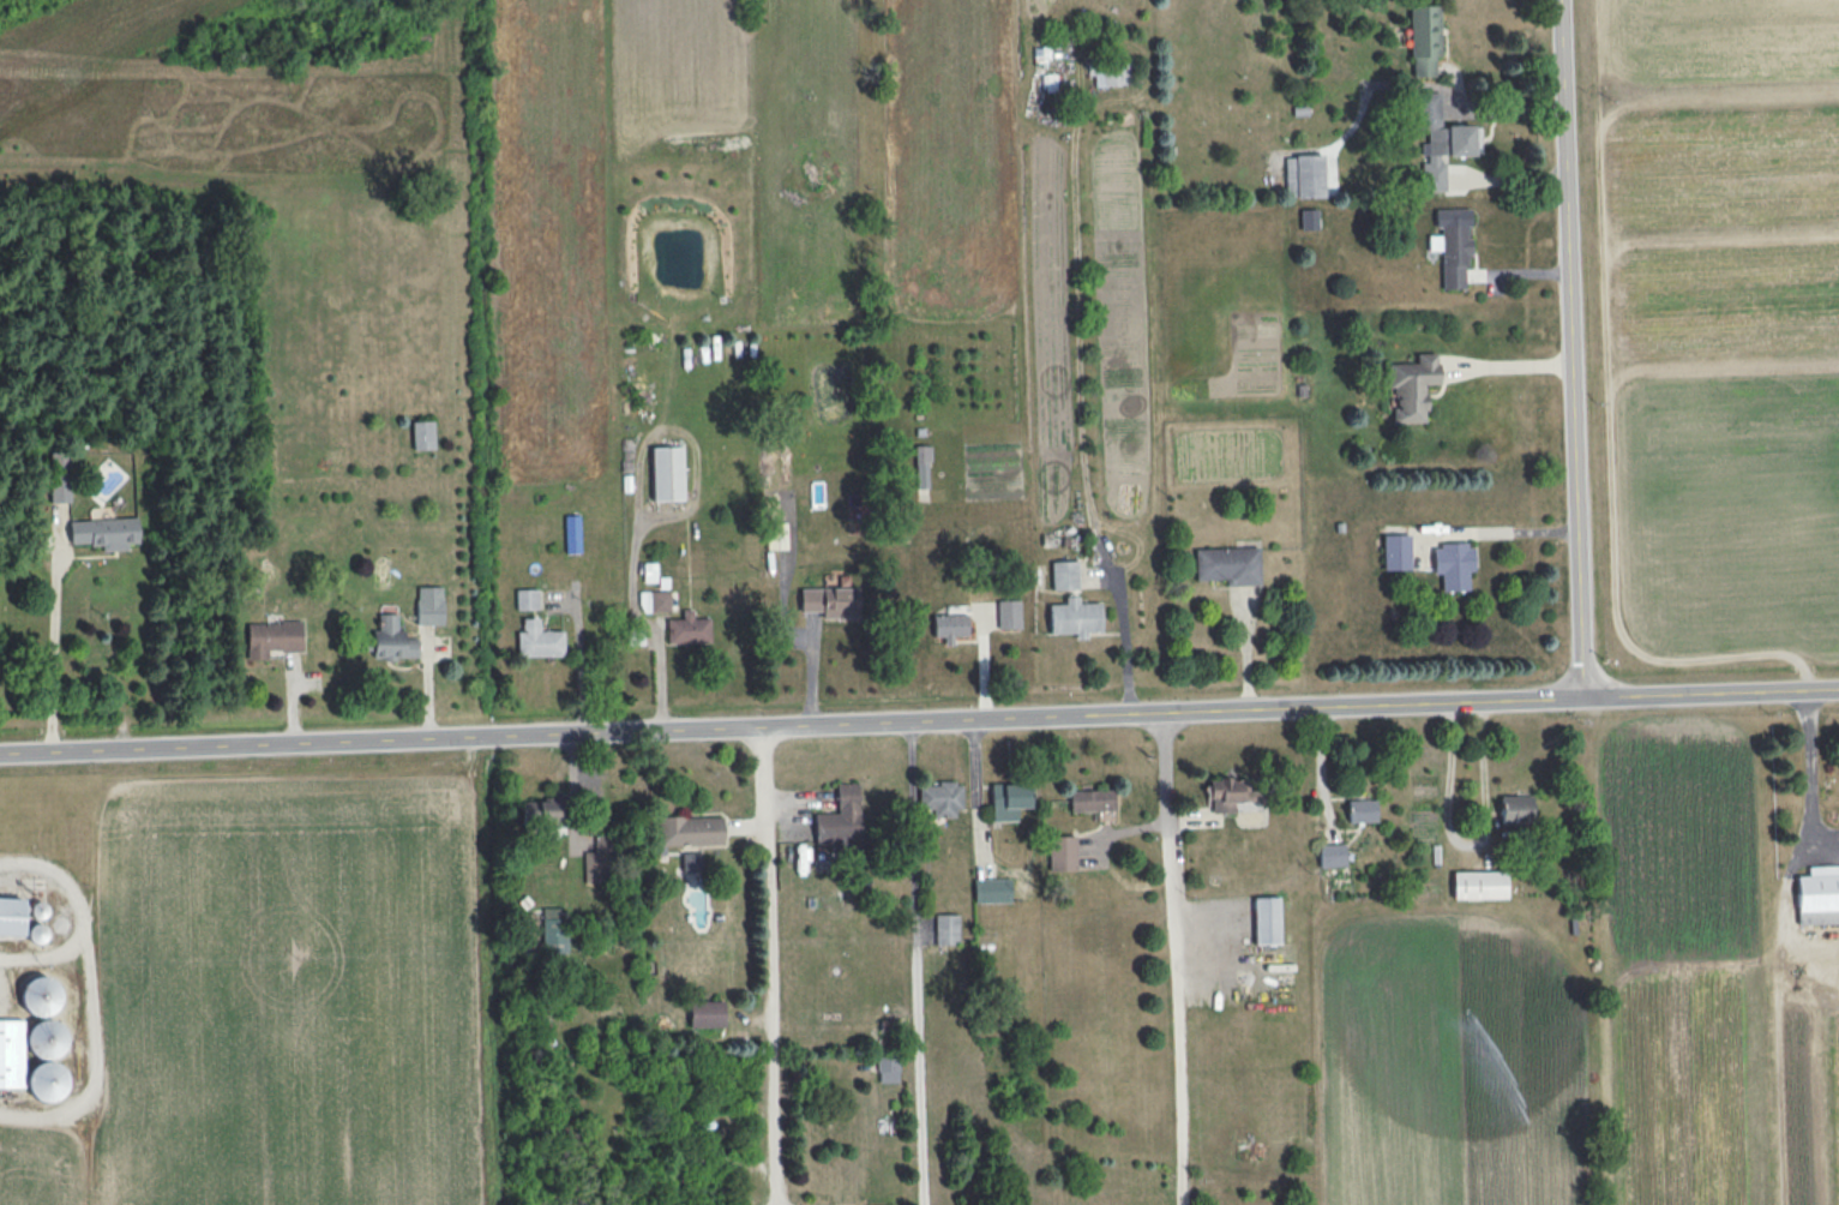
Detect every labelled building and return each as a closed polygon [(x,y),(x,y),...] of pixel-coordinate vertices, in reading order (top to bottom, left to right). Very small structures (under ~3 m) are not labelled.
[(1410,5),(1411,76),(1435,76),(1434,56),(1440,56),(1439,5),(1410,5)] [(1130,85),(1129,61),(1095,63),(1095,86),(1130,85)] [(1480,154),(1480,124),(1441,125),(1440,92),(1417,93),(1418,129),(1427,129),(1428,142),(1420,142),(1421,159),(1422,191),(1444,191),(1443,156),(1480,154)] [(1323,155),(1285,156),(1286,198),(1325,197),(1323,155)] [(1442,289),(1468,288),(1467,239),(1467,226),(1470,226),(1470,208),(1437,209),(1437,235),(1428,235),(1428,250),(1441,250),(1442,289)] [(1300,229),(1318,229),(1317,209),(1300,209),(1300,229)] [(1388,364),(1390,423),(1425,422),(1424,384),(1437,384),(1436,352),(1415,353),(1415,363),(1388,364)] [(433,420),(412,421),(413,449),(434,448),(433,420)] [(929,445),(915,445),(916,488),(930,488),(929,445)] [(649,448),(679,446),(681,500),(650,502),(649,448)] [(68,496),(59,497),(48,497),(48,450),(68,449),(68,496)] [(67,517),(134,515),(136,540),(125,541),(125,548),(100,550),(100,542),(88,542),(88,539),(68,540),(67,517)] [(581,553),(579,515),(565,515),(566,553),(581,553)] [(1410,569),(1409,534),(1382,534),(1383,569),(1410,569)] [(1432,545),(1433,574),(1440,573),(1441,591),(1469,590),(1468,571),(1474,571),(1472,543),(1432,545)] [(1192,550),(1254,547),(1256,584),(1242,586),(1222,586),(1222,580),(1194,581),(1192,550)] [(1077,560),(1051,561),(1052,590),(1078,589),(1077,560)] [(443,586),(417,586),(417,625),(444,624),(443,586)] [(821,618),(861,617),(861,587),(800,588),(800,611),(821,611),(821,618)] [(537,588),(516,589),(516,610),(538,609),(537,588)] [(640,592),(640,612),(670,611),(669,591),(640,592)] [(1101,631),(1101,602),(1078,603),(1078,595),(1065,595),(1065,604),(1049,604),(1049,633),(1075,633),(1075,639),(1086,638),(1086,631),(1101,631)] [(997,629),(1020,628),(1019,599),(997,599),(997,629)] [(710,617),(693,617),(693,609),(682,609),(683,618),(666,619),(667,644),(710,643),(710,617)] [(373,659),(418,658),(418,637),(405,637),(404,629),(398,629),(397,613),(378,614),(378,629),(373,629),(373,659)] [(932,615),(933,636),(943,636),(943,646),(952,645),(952,636),(967,636),(966,614),(932,615)] [(518,617),(518,630),(513,630),(513,657),(560,655),(560,630),(536,630),(536,616),(518,617)] [(247,622),(247,659),(268,659),(268,651),(303,651),(302,621),(247,622)] [(815,844),(860,843),(859,782),(836,782),(837,813),(814,813),(815,844)] [(919,784),(919,809),(933,809),(933,816),(960,817),(961,782),(938,782),(938,785),(919,784)] [(1030,807),(1029,782),(990,784),(992,821),(1017,820),(1017,807),(1030,807)] [(1114,789),(1069,790),(1070,811),(1114,810),(1114,789)] [(1531,795),(1500,796),(1501,823),(1532,822),(1531,795)] [(522,800),(523,821),(563,820),(562,799),(522,800)] [(1375,821),(1374,799),(1347,800),(1348,822),(1375,821)] [(658,845),(723,844),(722,816),(658,817),(658,845)] [(1075,835),(1048,835),(1049,871),(1076,870),(1075,835)] [(584,851),(584,883),(608,882),(607,836),(594,837),(594,851),(584,851)] [(1319,844),(1319,867),(1345,866),(1345,843),(1319,844)] [(700,853),(681,853),(682,872),(700,872),(700,853)] [(1795,923),(1838,922),(1838,864),(1804,865),(1804,875),(1793,875),(1795,923)] [(1453,898),(1506,898),(1506,871),(1453,871),(1453,898)] [(1009,878),(973,879),(974,903),(1010,902),(1009,878)] [(1254,944),(1280,943),(1279,896),(1253,897),(1254,944)] [(24,898),(0,897),(0,933),(23,934),(24,898)] [(542,952),(565,951),(565,907),(541,907),(542,952)] [(935,944),(959,944),(958,914),(935,914),(935,944)] [(31,1020),(64,1010),(53,975),(20,985),(31,1020)] [(724,1027),(724,1000),(689,1001),(690,1027),(724,1027)] [(23,1087),(22,1019),(0,1020),(0,1087),(23,1087)] [(64,1021),(29,1020),(28,1057),(64,1057),(64,1021)] [(898,1082),(898,1057),(877,1057),(877,1082),(898,1082)] [(28,1099),(63,1099),(64,1062),(29,1062),(28,1099)]
